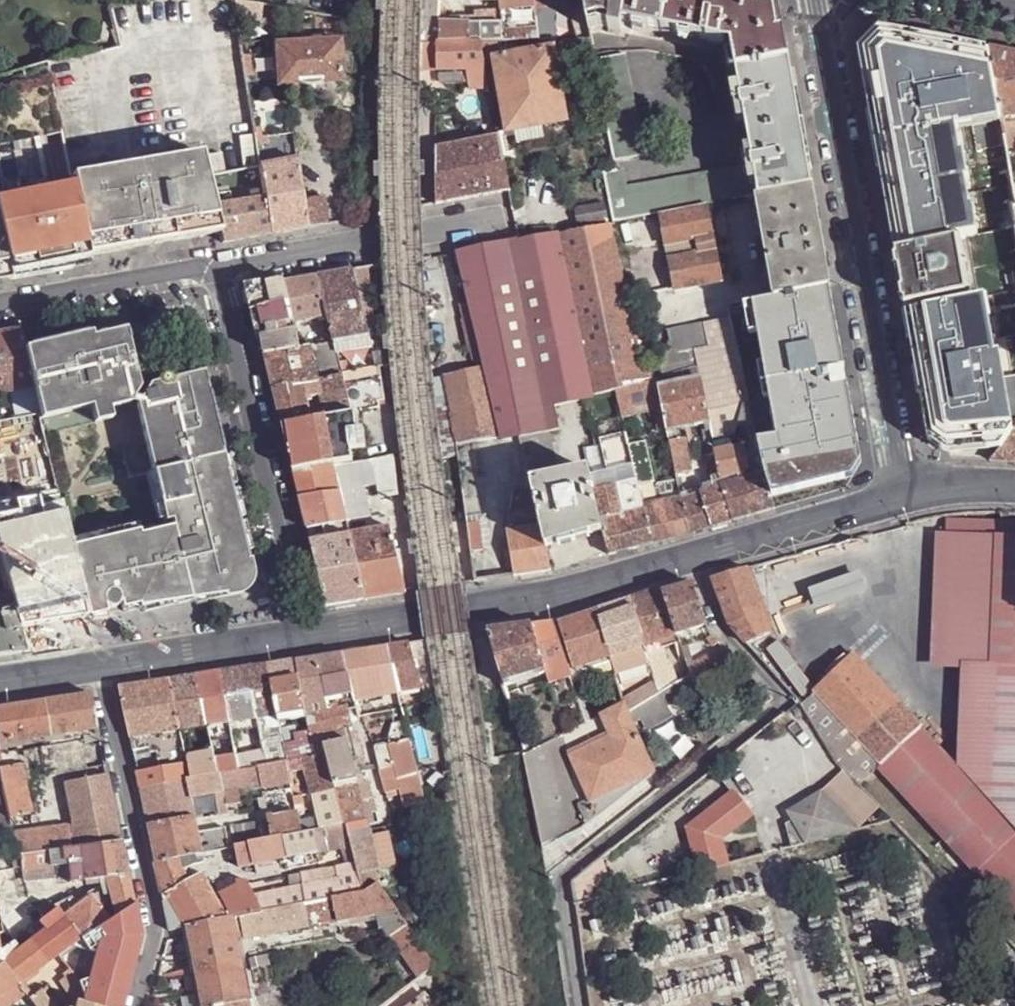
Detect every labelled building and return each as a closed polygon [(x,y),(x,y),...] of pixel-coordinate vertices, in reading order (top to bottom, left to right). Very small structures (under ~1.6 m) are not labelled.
[(238,22),(263,23),(264,2),(245,0),(235,0),(238,22)] [(383,6),(382,42),(438,44),(439,19),(440,0),(383,0),(383,6)] [(500,0),(493,0),(494,13),(501,12),(501,11),(500,0)] [(534,0),(500,0),(501,11),(535,9),(534,0)] [(535,9),(536,13),(559,10),(572,8),(571,0),(534,0),(535,9)] [(589,30),(599,27),(600,22),(611,25),(610,30),(622,33),(624,26),(634,28),(634,31),(645,33),(645,30),(662,34),(668,0),(584,0),(589,30)] [(662,34),(679,37),(679,39),(689,42),(690,39),(707,42),(707,43),(731,48),(741,97),(733,99),(735,111),(743,110),(753,161),(760,197),(812,188),(784,34),(779,35),(776,21),(763,7),(723,0),(668,0),(662,34)] [(536,13),(535,9),(501,11),(501,12),(504,42),(540,43),(538,31),(536,13)] [(538,31),(558,29),(557,17),(559,10),(536,13),(538,31)] [(504,42),(501,12),(494,13),(477,13),(468,23),(467,43),(481,43),(498,43),(504,42)] [(467,43),(468,23),(439,19),(438,44),(467,43)] [(540,43),(561,43),(558,29),(538,31),(540,43)] [(962,242),(966,241),(961,213),(972,211),(967,185),(956,187),(951,159),(961,157),(956,129),(959,128),(958,118),(998,111),(987,50),(886,31),(877,33),(858,51),(895,254),(957,243),(962,242)] [(283,85),(303,84),(310,87),(319,87),(326,82),(345,81),(342,41),(279,46),(283,85)] [(467,43),(438,44),(438,68),(468,67),(470,88),(490,87),(486,67),(481,43),(467,43)] [(501,57),(498,43),(481,43),(486,67),(496,64),(495,58),(501,57)] [(568,120),(555,47),(514,54),(509,55),(501,57),(495,58),(496,64),(508,131),(568,120)] [(989,50),(1002,120),(1014,118),(1014,55),(989,50)] [(625,55),(596,61),(616,163),(645,157),(625,55)] [(4,252),(11,279),(47,273),(62,270),(89,266),(87,255),(79,217),(71,177),(42,183),(32,134),(61,128),(48,64),(0,77),(0,234),(4,252)] [(998,111),(958,118),(959,128),(960,131),(1001,124),(998,111)] [(1007,151),(1014,150),(1014,119),(1014,118),(1002,120),(1005,139),(1007,151)] [(500,137),(497,123),(449,133),(449,123),(438,123),(438,136),(438,150),(500,137)] [(511,190),(500,137),(438,150),(437,204),(511,190)] [(79,217),(87,255),(221,232),(214,206),(207,176),(202,156),(201,153),(71,175),(71,177),(79,217)] [(219,153),(202,156),(207,176),(223,173),(219,153)] [(951,159),(956,187),(967,185),(970,184),(964,156),(961,157),(951,159)] [(303,200),(297,159),(260,165),(265,197),(271,233),(307,227),(303,200)] [(760,197),(753,161),(745,162),(746,168),(731,171),(737,202),(758,198),(760,197)] [(719,205),(713,174),(627,189),(624,171),(618,172),(617,169),(604,172),(615,224),(659,216),(710,206),(719,205)] [(731,171),(713,174),(719,205),(737,202),(731,171)] [(831,288),(812,188),(760,197),(758,198),(776,299),(831,288)] [(223,242),(271,233),(265,197),(214,206),(221,232),(223,242)] [(324,198),(303,200),(307,227),(328,223),(324,198)] [(610,225),(606,203),(578,209),(582,230),(609,225),(610,225)] [(716,235),(710,206),(659,216),(665,244),(716,235)] [(961,213),(966,241),(980,238),(974,210),(972,211),(961,213)] [(634,336),(609,225),(582,230),(561,234),(590,371),(627,361),(622,338),(634,336)] [(0,234),(0,281),(11,279),(4,252),(0,234)] [(520,240),(458,251),(470,302),(480,345),(485,366),(501,435),(502,441),(520,437),(550,430),(558,429),(553,406),(585,398),(596,395),(590,371),(561,234),(520,241),(520,240)] [(719,250),(716,235),(665,244),(669,260),(719,250)] [(957,243),(967,297),(972,296),(962,242),(957,243)] [(895,254),(905,309),(967,297),(957,243),(943,245),(895,254)] [(725,280),(719,250),(669,260),(675,289),(725,280)] [(369,266),(353,269),(361,298),(371,296),(369,266)] [(361,298),(353,269),(318,276),(329,318),(334,339),(368,333),(361,298)] [(329,318),(318,276),(284,282),(295,325),(329,318)] [(295,325),(284,282),(250,288),(265,353),(301,347),(297,332),(288,333),(286,326),(295,325)] [(862,461),(831,288),(776,299),(751,303),(780,435),(758,439),(767,471),(773,499),(851,478),(862,461)] [(985,300),(976,302),(980,328),(990,326),(985,300)] [(469,348),(480,345),(470,302),(460,304),(469,348)] [(1006,444),(1014,428),(1014,373),(1004,375),(999,351),(995,352),(990,326),(980,328),(976,302),(906,314),(929,439),(943,452),(950,455),(959,454),(1002,450),(1006,444)] [(738,344),(731,317),(704,322),(709,347),(697,350),(700,366),(741,357),(738,344)] [(709,347),(704,322),(668,329),(671,347),(672,354),(697,350),(709,347)] [(38,413),(39,417),(95,405),(98,421),(103,418),(108,413),(109,411),(111,406),(112,400),(128,397),(139,404),(143,422),(139,423),(137,425),(134,428),(132,430),(130,435),(129,441),(124,450),(130,478),(153,473),(164,524),(170,523),(172,529),(140,536),(139,532),(70,547),(78,581),(85,617),(105,613),(105,612),(121,608),(121,610),(138,606),(138,610),(168,604),(189,599),(190,603),(227,595),(239,593),(243,589),(248,585),(250,579),(249,570),(206,369),(174,375),(159,378),(151,379),(134,369),(125,325),(22,343),(32,387),(35,400),(38,413)] [(18,329),(0,332),(0,392),(32,387),(22,343),(18,329)] [(371,346),(368,333),(334,339),(334,341),(338,353),(371,346)] [(651,380),(642,338),(635,340),(634,336),(622,338),(627,361),(590,371),(596,395),(614,391),(619,389),(651,380)] [(338,353),(334,341),(317,344),(325,379),(343,376),(341,369),(339,361),(338,353)] [(319,380),(310,345),(301,347),(265,353),(274,389),(304,383),(319,380)] [(700,366),(697,350),(672,354),(671,347),(658,350),(664,376),(682,371),(700,366)] [(756,422),(741,357),(700,366),(702,377),(711,416),(712,423),(714,430),(715,437),(718,448),(736,444),(740,425),(756,422)] [(348,367),(346,360),(339,361),(341,369),(348,367)] [(348,367),(341,369),(343,376),(351,412),(368,409),(386,405),(376,362),(348,367)] [(501,435),(485,366),(447,375),(454,410),(452,411),(456,445),(458,458),(461,477),(481,474),(473,440),(501,435)] [(711,416),(702,377),(700,366),(682,371),(664,376),(660,377),(661,385),(664,394),(670,423),(711,416)] [(159,374),(159,378),(174,375),(172,371),(169,369),(165,369),(161,371),(159,374)] [(351,412),(343,376),(325,379),(320,380),(323,396),(326,417),(344,413),(351,412)] [(651,380),(619,389),(623,406),(664,394),(661,385),(660,377),(651,380)] [(323,396),(320,380),(319,380),(304,383),(308,401),(313,400),(312,397),(323,396)] [(308,401),(304,383),(274,389),(283,424),(310,419),(308,401)] [(623,406),(619,389),(614,391),(617,407),(623,406)] [(38,413),(35,400),(18,403),(21,416),(38,413)] [(599,413),(598,418),(609,471),(636,464),(634,454),(623,406),(617,407),(602,410),(599,413)] [(38,413),(21,416),(0,421),(0,425),(3,439),(0,440),(0,500),(28,494),(33,513),(38,535),(66,529),(39,417),(38,413)] [(310,419),(283,424),(294,472),(334,465),(353,462),(350,446),(364,444),(361,426),(347,429),(344,413),(326,417),(310,419)] [(714,430),(712,423),(706,424),(707,431),(714,430)] [(1006,444),(1002,450),(992,462),(998,462),(1014,463),(1014,428),(1006,444)] [(715,437),(714,430),(707,431),(708,438),(715,437)] [(695,466),(688,432),(672,436),(679,469),(695,466)] [(718,448),(715,437),(708,438),(713,461),(720,459),(718,448)] [(737,447),(736,444),(718,448),(720,459),(723,473),(725,482),(743,477),(737,447)] [(451,459),(458,458),(456,445),(449,446),(451,459)] [(773,499),(767,471),(752,475),(745,446),(737,447),(743,477),(751,513),(765,509),(775,507),(773,499)] [(653,469),(649,450),(634,454),(636,464),(638,472),(653,469)] [(353,462),(334,465),(340,490),(347,519),(369,513),(362,483),(379,480),(381,494),(396,493),(392,455),(353,462)] [(723,473),(720,459),(713,461),(711,461),(714,475),(716,475),(723,473)] [(592,476),(591,474),(588,461),(528,473),(532,489),(540,524),(545,544),(565,539),(603,529),(594,488),(592,476)] [(638,472),(636,464),(609,471),(592,476),(594,488),(639,476),(638,472)] [(294,472),(300,497),(340,490),(334,465),(294,472)] [(528,473),(527,467),(519,468),(514,493),(532,489),(528,473)] [(661,500),(653,469),(638,472),(639,476),(645,504),(661,500)] [(725,482),(723,473),(716,475),(718,484),(725,482)] [(645,504),(639,476),(594,488),(603,529),(608,553),(631,547),(653,540),(645,504)] [(751,513),(743,477),(725,482),(733,518),(740,516),(751,513)] [(684,494),(681,479),(668,482),(671,497),(684,494)] [(733,518),(725,482),(718,484),(684,494),(692,530),(714,524),(733,518)] [(540,524),(532,489),(514,493),(507,530),(540,524)] [(347,519),(340,490),(300,497),(308,527),(347,519)] [(28,494),(0,500),(0,521),(33,513),(28,494)] [(692,530),(684,494),(671,497),(661,500),(645,504),(653,540),(684,532),(692,530)] [(347,519),(308,527),(311,540),(350,533),(347,519)] [(946,519),(940,661),(962,661),(958,766),(1014,830),(1014,522),(946,519)] [(545,544),(540,524),(507,530),(515,575),(550,570),(545,544)] [(404,562),(400,525),(392,526),(400,563),(404,562)] [(392,526),(350,533),(366,599),(387,595),(407,591),(400,563),(392,526)] [(366,599),(350,533),(311,540),(326,606),(341,603),(363,599),(366,599)] [(458,548),(416,554),(420,581),(462,575),(458,548)] [(816,605),(867,584),(858,564),(807,585),(816,605)] [(738,570),(713,577),(729,625),(748,645),(772,632),(748,567),(738,570)] [(54,593),(33,598),(46,648),(50,648),(91,642),(85,617),(78,581),(53,587),(54,593)] [(709,623),(695,582),(679,586),(665,591),(678,633),(709,623)] [(33,598),(30,587),(8,593),(23,652),(46,648),(33,598)] [(643,643),(678,633),(665,591),(664,588),(643,594),(629,599),(643,643)] [(23,652),(8,593),(7,591),(0,593),(0,656),(23,652)] [(643,643),(629,599),(607,606),(595,610),(610,654),(638,645),(643,643)] [(610,654),(595,610),(574,616),(559,621),(574,666),(579,664),(610,654)] [(537,623),(530,625),(543,666),(563,660),(551,624),(552,623),(551,621),(537,623)] [(574,666),(559,621),(552,623),(551,624),(563,660),(568,673),(575,670),(574,666)] [(543,666),(530,625),(503,628),(488,631),(496,657),(495,657),(503,679),(543,666)] [(714,647),(720,641),(713,633),(707,640),(714,647)] [(422,686),(410,641),(397,643),(387,645),(398,691),(422,686)] [(644,646),(643,643),(638,645),(641,654),(646,652),(644,646)] [(646,652),(647,655),(657,652),(654,643),(644,646),(646,652)] [(694,662),(688,644),(682,646),(685,656),(689,666),(694,662)] [(398,691),(387,645),(369,648),(343,652),(355,695),(357,699),(362,698),(398,691)] [(610,654),(614,666),(634,659),(636,663),(649,660),(647,655),(646,652),(641,654),(638,645),(610,654)] [(739,660),(724,645),(694,662),(689,666),(692,674),(695,684),(739,660)] [(338,653),(347,697),(355,695),(343,652),(338,653)] [(347,697),(338,653),(325,655),(297,659),(306,705),(347,697)] [(857,654),(852,658),(916,730),(921,726),(857,654)] [(689,666),(685,656),(659,672),(654,675),(658,686),(660,692),(692,674),(689,666)] [(503,679),(495,657),(474,660),(478,693),(484,729),(504,723),(516,720),(503,679)] [(852,658),(812,694),(877,767),(916,730),(852,658)] [(288,661),(271,664),(279,713),(306,709),(306,705),(297,659),(288,661)] [(563,660),(543,666),(548,679),(568,673),(563,660)] [(263,665),(245,667),(255,717),(279,713),(271,664),(263,665)] [(255,717),(245,667),(236,669),(219,671),(230,721),(234,721),(240,720),(255,717)] [(212,673),(196,675),(207,725),(230,721),(219,671),(212,673)] [(695,684),(692,674),(660,692),(666,703),(695,684)] [(207,725),(196,675),(192,676),(170,679),(181,729),(187,728),(207,725)] [(181,729),(170,679),(164,681),(135,685),(119,688),(133,751),(160,746),(163,767),(188,762),(187,758),(182,733),(181,729)] [(551,688),(556,702),(566,698),(561,685),(551,688)] [(660,692),(658,686),(640,692),(639,690),(624,695),(627,705),(629,710),(630,710),(637,705),(660,692)] [(0,706),(0,742),(97,726),(89,692),(78,694),(16,704),(0,706)] [(666,703),(660,692),(637,705),(644,716),(652,728),(674,715),(666,703)] [(354,726),(347,697),(306,705),(306,709),(309,722),(308,722),(309,730),(314,755),(325,753),(323,745),(348,738),(347,734),(346,728),(354,726)] [(629,710),(627,705),(585,723),(524,753),(543,848),(583,829),(655,772),(634,719),(630,710),(629,710)] [(637,705),(630,710),(634,719),(644,716),(637,705)] [(281,726),(279,713),(255,717),(265,765),(285,761),(287,760),(284,743),(281,726)] [(265,765),(255,717),(240,720),(244,741),(234,743),(235,746),(239,769),(255,766),(265,765)] [(426,799),(406,720),(395,723),(399,741),(390,744),(396,769),(399,779),(405,804),(411,804),(426,801),(426,799)] [(519,730),(516,720),(504,723),(508,733),(519,730)] [(232,733),(230,721),(207,725),(209,733),(210,737),(232,733)] [(390,744),(399,741),(395,723),(389,737),(390,744)] [(877,767),(974,874),(976,872),(1014,837),(1014,830),(958,766),(921,726),(916,730),(877,767)] [(314,755),(309,730),(296,733),(297,741),(284,743),(287,760),(292,759),(302,758),(314,755)] [(348,738),(357,775),(366,772),(368,772),(358,731),(347,734),(348,738)] [(390,744),(389,737),(374,742),(375,747),(390,744)] [(357,775),(348,738),(323,745),(325,753),(326,753),(335,788),(344,822),(350,844),(353,856),(355,863),(362,892),(377,882),(378,882),(377,877),(374,869),(379,868),(376,855),(372,833),(357,775)] [(84,769),(79,739),(40,746),(45,775),(84,769)] [(390,744),(375,747),(381,773),(396,769),(390,744)] [(239,769),(235,746),(212,750),(213,753),(217,774),(221,773),(239,769)] [(217,774),(213,753),(187,758),(188,762),(192,779),(217,774)] [(314,755),(302,758),(304,764),(311,793),(335,788),(326,753),(325,753),(314,755)] [(302,758),(292,759),(287,760),(285,761),(287,767),(304,764),(302,758)] [(287,767),(285,761),(265,765),(255,766),(259,784),(260,787),(266,786),(290,782),(287,767)] [(192,779),(188,762),(163,767),(138,772),(141,788),(188,779),(192,779)] [(20,763),(0,768),(8,806),(10,817),(25,814),(26,820),(31,819),(20,763)] [(259,784),(255,766),(239,769),(221,773),(224,790),(236,788),(259,784)] [(396,769),(381,773),(384,782),(399,779),(396,769)] [(372,833),(376,855),(388,852),(380,822),(381,822),(376,800),(374,800),(366,772),(357,775),(372,833)] [(820,793),(857,830),(878,810),(841,772),(820,793)] [(107,773),(64,782),(73,825),(13,832),(14,834),(18,852),(55,847),(65,846),(121,840),(107,773)] [(221,773),(217,774),(192,779),(188,779),(191,795),(214,792),(219,817),(230,815),(228,805),(225,794),(224,790),(221,773)] [(191,795),(188,779),(141,788),(149,825),(196,819),(191,795)] [(240,803),(236,788),(224,790),(225,794),(228,805),(238,803),(240,803)] [(344,822),(335,788),(311,793),(317,814),(321,827),(344,822)] [(794,850),(858,832),(857,830),(820,793),(819,792),(786,814),(791,823),(788,826),(794,850)] [(700,877),(732,868),(726,845),(755,821),(735,795),(688,832),(700,877)] [(269,807),(266,796),(261,797),(259,798),(261,808),(269,807)] [(426,801),(411,804),(415,832),(428,831),(426,801)] [(228,805),(230,815),(239,813),(238,803),(228,805)] [(8,806),(0,807),(0,836),(14,834),(13,832),(10,817),(8,806)] [(299,812),(295,813),(268,819),(272,838),(303,831),(300,818),(299,812)] [(321,827),(317,814),(300,818),(303,831),(314,829),(321,827)] [(196,819),(149,825),(153,844),(199,836),(199,834),(196,822),(196,819)] [(231,828),(235,846),(237,846),(250,844),(267,839),(264,820),(231,828)] [(350,844),(344,822),(321,827),(314,829),(319,850),(341,846),(345,857),(353,856),(350,844)] [(199,834),(199,836),(203,854),(230,847),(227,829),(199,834)] [(319,850),(314,829),(303,831),(272,838),(267,839),(250,844),(252,853),(255,864),(256,863),(303,854),(309,852),(312,864),(321,862),(318,850),(319,850)] [(199,836),(153,844),(157,864),(178,859),(201,854),(203,854),(199,836)] [(976,872),(1014,914),(1014,837),(976,872)] [(128,873),(121,840),(65,846),(67,858),(69,881),(105,876),(128,873)] [(252,853),(250,844),(237,846),(239,856),(252,853)] [(67,858),(65,846),(55,847),(56,859),(67,858)] [(56,859),(55,847),(18,852),(17,852),(18,858),(21,865),(21,868),(28,867),(54,864),(57,863),(56,859)] [(252,853),(239,856),(242,866),(255,864),(252,853)] [(202,860),(201,854),(178,859),(183,870),(202,860)] [(303,854),(256,863),(258,873),(304,865),(303,854)] [(362,892),(355,863),(353,856),(345,857),(347,864),(337,866),(339,877),(305,885),(308,903),(334,897),(362,892)] [(183,870),(178,859),(157,864),(163,894),(171,890),(189,881),(183,870)] [(29,873),(23,873),(26,883),(55,880),(54,864),(28,867),(29,873)] [(337,866),(303,873),(305,885),(339,877),(337,866)] [(108,885),(130,879),(128,873),(105,876),(108,885)] [(219,903),(203,874),(189,881),(171,890),(188,927),(227,919),(219,903)] [(130,879),(108,885),(113,902),(115,913),(134,901),(130,879)] [(254,896),(249,886),(249,884),(248,881),(235,884),(219,894),(223,902),(254,896)] [(406,922),(377,882),(362,892),(334,897),(339,919),(339,920),(378,912),(380,926),(384,925),(390,934),(406,922)] [(113,902),(108,885),(91,894),(101,908),(113,902)] [(308,903),(305,885),(254,896),(262,912),(275,910),(305,904),(308,903)] [(188,927),(171,890),(163,894),(171,930),(188,927)] [(82,901),(76,891),(60,900),(54,904),(57,908),(59,907),(64,915),(82,901)] [(101,908),(91,894),(82,901),(64,915),(79,935),(108,917),(101,908)] [(262,912),(254,896),(223,902),(219,903),(227,919),(232,918),(241,916),(262,912)] [(308,903),(305,904),(309,925),(339,919),(334,897),(308,903)] [(134,901),(115,913),(108,917),(79,935),(83,940),(81,948),(77,946),(71,951),(67,946),(56,953),(71,971),(78,979),(88,1003),(88,1005),(92,1005),(122,1005),(141,934),(134,901)] [(305,904),(275,910),(279,931),(309,925),(305,904)] [(54,910),(50,905),(27,917),(33,926),(54,910)] [(66,945),(79,935),(64,915),(59,907),(57,908),(54,910),(33,926),(28,930),(34,938),(34,939),(39,935),(42,934),(56,953),(67,946),(66,945)] [(279,931),(275,910),(262,912),(241,916),(245,937),(279,931)] [(27,917),(24,914),(10,921),(21,935),(28,930),(33,926),(27,917)] [(234,927),(232,918),(227,919),(188,927),(190,936),(234,927)] [(436,963),(406,922),(390,934),(421,976),(436,963)] [(191,943),(192,949),(236,939),(234,927),(190,936),(191,943)] [(56,953),(42,934),(39,935),(34,939),(34,938),(27,943),(20,948),(2,962),(3,963),(17,982),(56,953)] [(27,943),(21,935),(14,940),(20,948),(27,943)] [(236,939),(192,949),(196,970),(241,962),(236,939)] [(14,940),(0,950),(0,965),(3,963),(2,962),(20,948),(14,940)] [(258,968),(261,968),(270,967),(268,954),(256,957),(258,968)] [(241,962),(196,970),(197,974),(200,990),(245,981),(243,970),(241,962)] [(3,963),(0,965),(0,1005),(7,1005),(25,993),(17,982),(3,963)] [(88,1003),(78,979),(71,972),(62,980),(69,998),(76,1000),(88,1003)] [(200,990),(197,974),(187,976),(189,992),(200,990)] [(407,988),(398,978),(366,1005),(368,1005),(384,1005),(407,988)] [(44,979),(25,993),(36,1005),(55,1005),(44,979)] [(200,990),(202,996),(204,1005),(230,1005),(249,1002),(245,981),(200,990)] [(424,995),(410,1005),(434,1005),(424,995)] [(202,996),(191,998),(192,1005),(204,1005),(202,996)]
